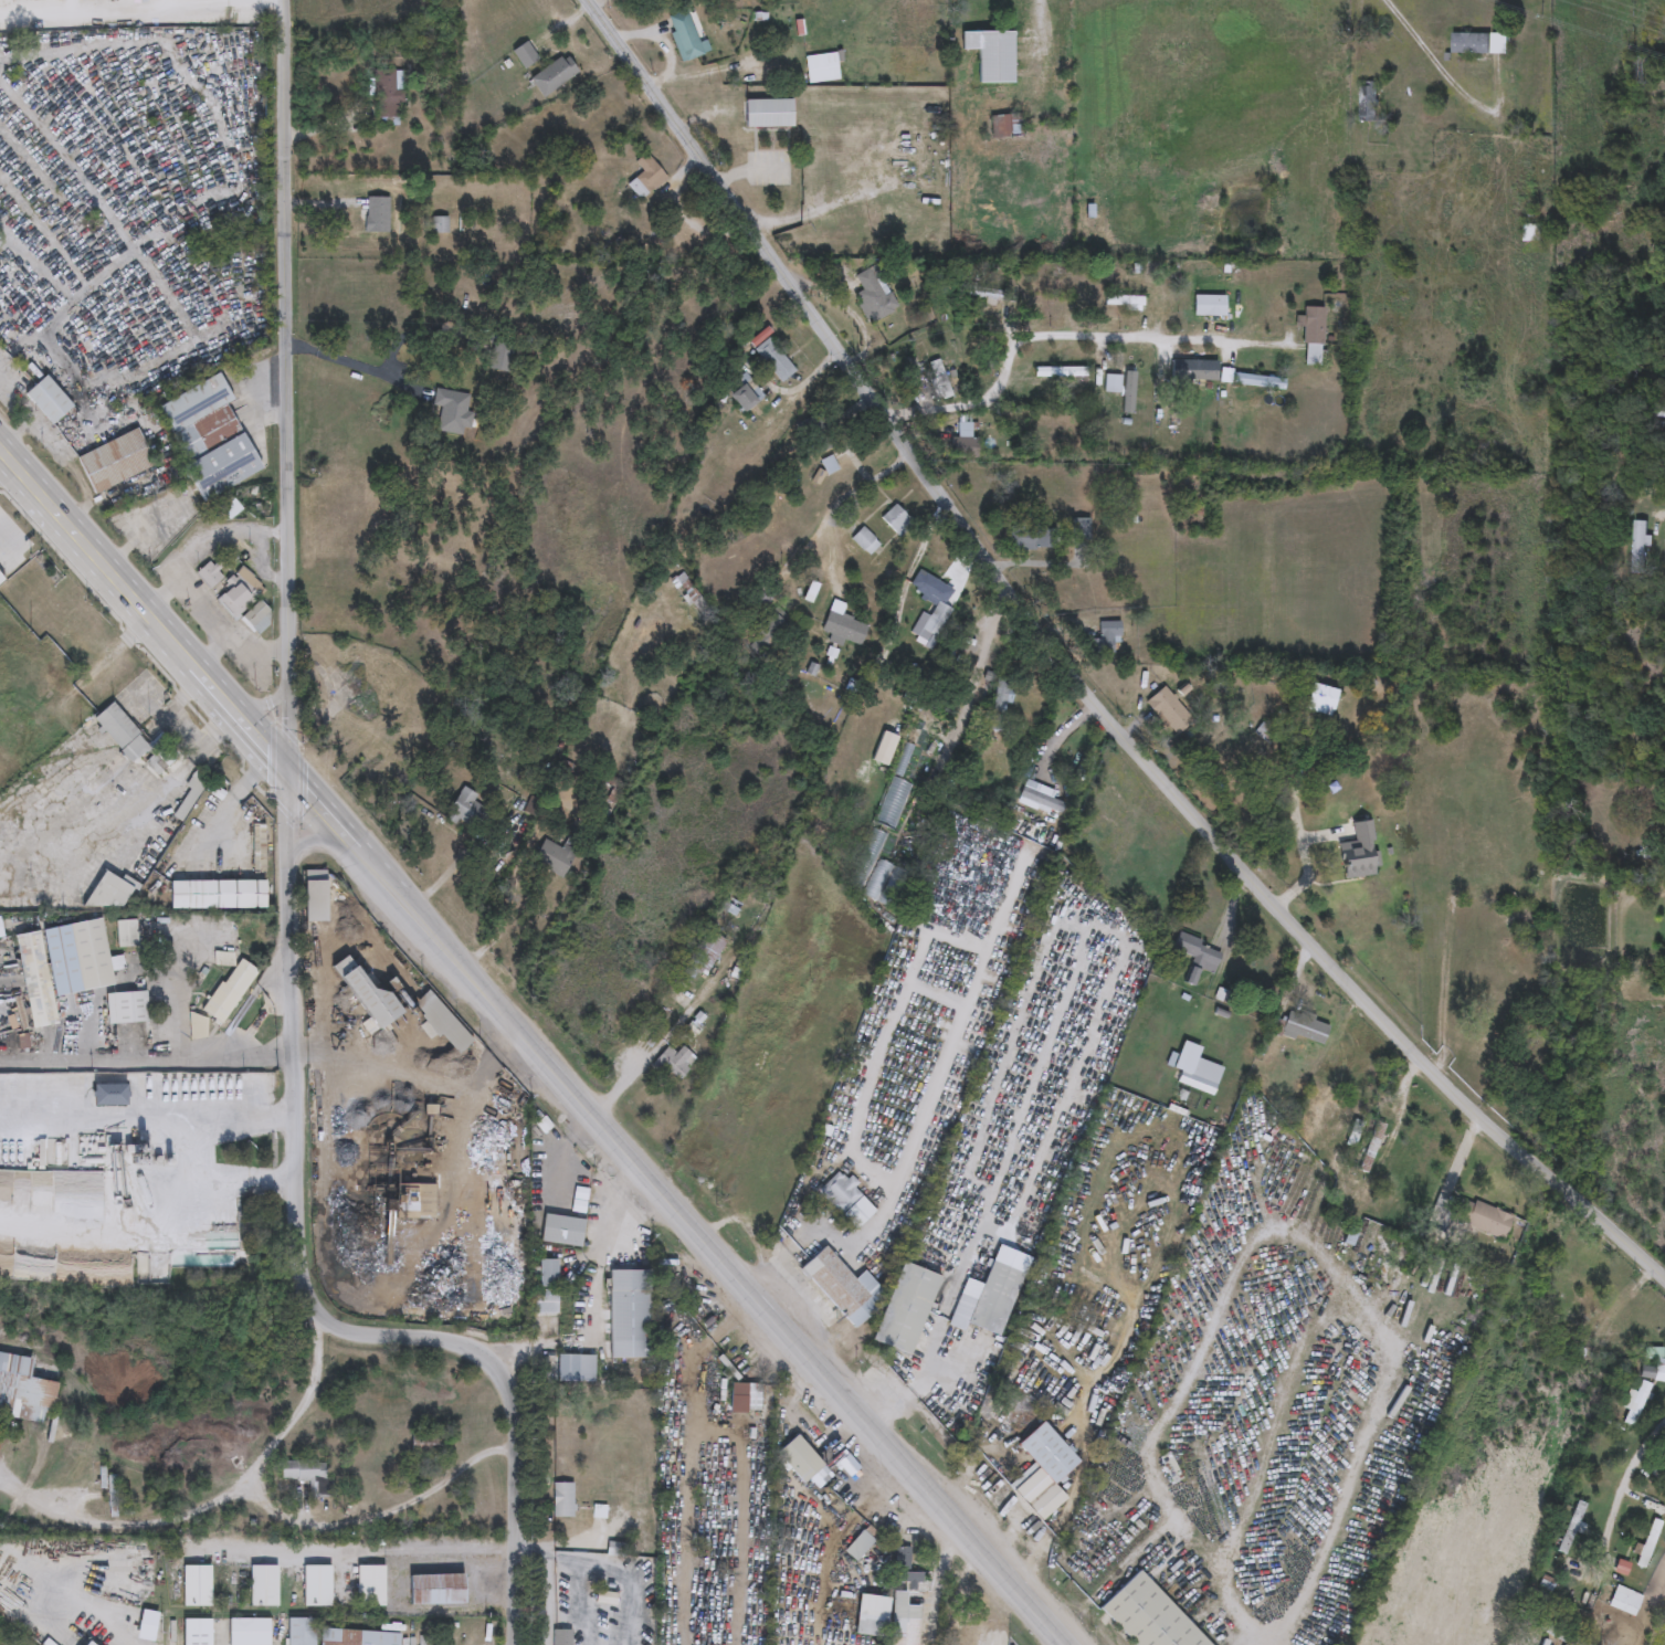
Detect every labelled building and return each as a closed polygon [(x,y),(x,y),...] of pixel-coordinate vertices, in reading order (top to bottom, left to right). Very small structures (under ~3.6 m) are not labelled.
[(717,50),(682,62),(666,18),(687,11),(696,39),(712,33),(717,50)] [(1013,32),(1013,84),(978,84),(978,50),(962,50),(962,32),(1013,32)] [(1507,54),(1452,54),(1452,34),(1507,34),(1507,54)] [(513,53),(526,43),(537,57),(524,67),(513,53)] [(809,84),(805,57),(837,53),(841,81),(809,84)] [(578,74),(542,97),(529,78),(566,54),(578,74)] [(1654,56),(1654,86),(1633,86),(1633,56),(1654,56)] [(375,71),(397,71),(398,89),(405,89),(407,104),(400,104),(400,118),(377,119),(375,71)] [(1359,123),(1359,82),(1377,82),(1377,123),(1359,123)] [(745,128),(745,101),(792,101),(792,128),(745,128)] [(994,137),(994,116),(1022,116),(1022,137),(994,137)] [(643,172),(634,162),(646,154),(667,180),(641,201),(628,184),(643,172)] [(389,233),(366,233),(366,198),(389,198),(389,233)] [(447,218),(447,233),(431,233),(431,218),(447,218)] [(1541,242),(1522,242),(1522,224),(1541,224),(1541,242)] [(873,324),(856,295),(863,292),(855,276),(872,267),(896,310),(873,324)] [(1001,304),(956,292),(959,283),(1004,295),(1001,304)] [(1105,309),(1105,295),(1144,295),(1144,309),(1105,309)] [(1193,317),(1193,296),(1225,296),(1225,317),(1193,317)] [(1322,307),(1322,366),(1304,366),(1304,307),(1322,307)] [(748,346),(760,333),(795,368),(783,381),(748,346)] [(928,365),(938,360),(952,396),(942,400),(928,365)] [(1216,361),(1216,380),(1173,380),(1173,361),(1216,361)] [(1147,367),(1147,378),(1109,378),(1109,367),(1147,367)] [(1035,368),(1086,368),(1086,378),(1035,378),(1035,368)] [(182,464),(187,463),(158,407),(219,375),(233,402),(226,405),(262,473),(202,503),(182,464)] [(72,407),(51,425),(23,394),(44,376),(72,407)] [(759,402),(744,414),(728,396),(744,383),(759,402)] [(471,394),(467,413),(474,414),(471,436),(435,431),(439,409),(433,408),(436,389),(471,394)] [(1657,408),(1664,408),(1664,418),(1656,418),(1657,408)] [(977,437),(977,458),(956,458),(956,416),(971,416),(971,437),(977,437)] [(77,456),(137,431),(154,468),(93,494),(77,456)] [(898,536),(882,518),(895,505),(911,523),(898,536)] [(1646,526),(1646,573),(1632,573),(1633,525),(1646,526)] [(852,539),(863,528),(879,545),(868,556),(852,539)] [(1011,549),(1011,528),(1056,528),(1056,549),(1011,549)] [(222,578),(211,589),(197,573),(208,563),(222,578)] [(264,593),(234,619),(214,595),(244,570),(264,593)] [(909,591),(917,571),(953,588),(946,607),(950,609),(938,637),(923,631),(935,602),(909,591)] [(272,613),(257,632),(242,620),(256,601),(272,613)] [(752,630),(771,611),(791,631),(773,650),(752,630)] [(832,635),(822,633),(828,613),(867,622),(860,650),(830,643),(832,635)] [(1087,640),(1099,640),(1099,622),(1119,622),(1119,643),(1114,643),(1114,654),(1087,654),(1087,640)] [(1003,732),(988,729),(998,677),(1013,681),(1003,732)] [(1331,717),(1305,710),(1310,684),(1337,690),(1331,717)] [(1193,719),(1177,736),(1146,704),(1163,687),(1193,719)] [(178,757),(158,777),(141,760),(136,766),(92,721),(110,702),(152,742),(158,737),(178,757)] [(1054,790),(1052,800),(1065,803),(1061,816),(1018,804),(1024,781),(1054,790)] [(475,803),(494,811),(485,833),(445,818),(457,787),(477,795),(475,803)] [(531,865),(544,840),(563,850),(572,831),(584,836),(563,879),(531,865)] [(896,871),(877,900),(864,892),(882,862),(896,871)] [(87,898),(103,873),(131,889),(116,916),(87,898)] [(262,909),(168,909),(168,882),(262,882),(262,909)] [(1641,884),(1664,884),(1664,895),(1641,895),(1641,884)] [(741,907),(734,917),(723,908),(730,898),(741,907)] [(30,1029),(15,935),(101,921),(110,988),(52,997),(56,1024),(30,1029)] [(137,921),(137,948),(116,948),(116,921),(137,921)] [(726,941),(706,977),(686,966),(707,930),(726,941)] [(1222,950),(1213,974),(1201,970),(1194,988),(1183,984),(1193,957),(1172,950),(1178,935),(1222,950)] [(221,1025),(202,1013),(238,959),(256,971),(221,1025)] [(1281,1031),(1288,1012),(1329,1027),(1321,1046),(1281,1031)] [(189,1016),(206,1016),(206,1040),(189,1040),(189,1016)] [(696,1058),(677,1084),(653,1066),(673,1041),(696,1058)] [(1216,1085),(1166,1068),(1171,1055),(1178,1057),(1183,1042),(1201,1048),(1197,1059),(1223,1068),(1216,1085)] [(125,1086),(125,1106),(93,1106),(93,1086),(125,1086)] [(1383,1127),(1374,1157),(1367,1154),(1376,1125),(1383,1127)] [(853,1190),(875,1211),(855,1231),(818,1193),(840,1171),(856,1187),(853,1190)] [(547,1172),(547,1212),(531,1212),(531,1172),(547,1172)] [(434,1220),(415,1220),(415,1187),(434,1187),(434,1220)] [(1504,1241),(1455,1223),(1464,1200),(1513,1217),(1504,1241)] [(580,1248),(540,1243),(544,1215),(583,1221),(580,1248)] [(887,1298),(852,1329),(800,1270),(824,1248),(854,1280),(864,1272),(887,1298)] [(556,1285),(540,1285),(540,1262),(556,1262),(556,1285)] [(1023,1274),(999,1337),(967,1325),(991,1262),(1023,1274)] [(938,1276),(910,1357),(873,1342),(900,1263),(938,1276)] [(608,1272),(649,1272),(649,1359),(609,1359),(608,1272)] [(556,1291),(556,1315),(531,1315),(531,1291),(556,1291)] [(7,1411),(0,1410),(0,1356),(31,1360),(28,1380),(55,1383),(51,1414),(42,1413),(41,1424),(6,1420),(7,1411)] [(594,1356),(594,1383),(557,1383),(557,1356),(594,1356)] [(1626,1422),(1641,1381),(1650,1384),(1636,1425),(1626,1422)] [(1077,1463),(1028,1507),(1010,1486),(1034,1465),(1016,1445),(1043,1423),(1077,1463)] [(802,1485),(776,1454),(795,1436),(823,1466),(802,1485)] [(310,1480),(281,1480),(281,1462),(325,1461),(325,1478),(333,1478),(334,1498),(310,1498),(310,1480)] [(552,1519),(552,1484),(573,1484),(573,1519),(552,1519)] [(1663,1523),(1644,1569),(1635,1564),(1654,1520),(1663,1523)] [(856,1562),(844,1552),(862,1530),(874,1539),(856,1562)] [(625,1565),(608,1565),(608,1535),(625,1535),(625,1565)] [(910,1548),(909,1571),(921,1572),(920,1589),(909,1589),(909,1583),(894,1582),(895,1548),(910,1548)] [(181,1607),(181,1565),(209,1565),(209,1607),(181,1607)] [(249,1607),(249,1565),(276,1565),(276,1607),(249,1607)] [(329,1565),(329,1607),(302,1607),(302,1565),(329,1565)] [(383,1567),(383,1607),(356,1607),(356,1567),(383,1567)] [(1139,1570),(1209,1644),(1135,1644),(1099,1607),(1139,1570)] [(408,1605),(408,1574),(463,1574),(463,1605),(408,1605)] [(887,1594),(884,1636),(855,1634),(858,1592),(887,1594)] [(919,1605),(918,1644),(890,1644),(892,1592),(906,1592),(906,1605),(919,1605)] [(156,1613),(152,1641),(136,1638),(140,1611),(156,1613)] [(313,1617),(313,1644),(286,1644),(286,1617),(313,1617)] [(210,1620),(210,1644),(182,1644),(182,1620),(210,1620)] [(267,1620),(267,1644),(228,1644),(228,1620),(267,1620)] [(399,1633),(398,1644),(319,1644),(319,1628),(399,1633)] [(571,1631),(571,1644),(552,1644),(552,1631),(571,1631)]
